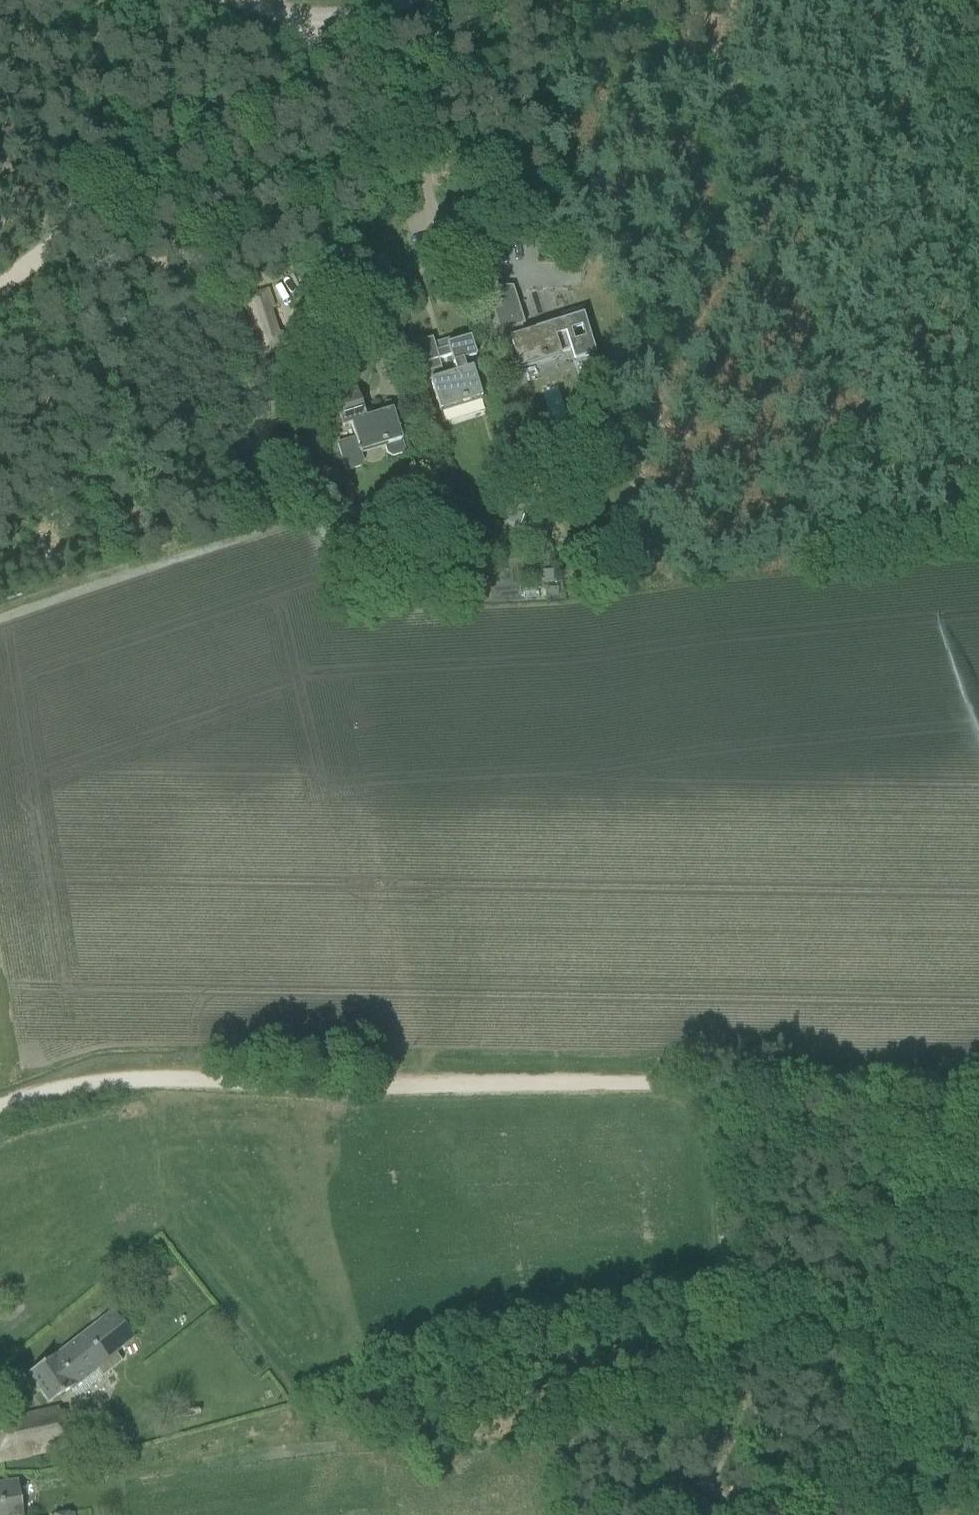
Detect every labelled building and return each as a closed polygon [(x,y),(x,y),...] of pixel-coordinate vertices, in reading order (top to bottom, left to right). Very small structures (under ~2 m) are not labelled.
[(561,322),(551,325),(523,333),(521,326),(524,325),(512,287),(485,287),(499,333),(501,332),(507,351),(512,350),(517,366),(558,353),(558,354),(569,350),(573,361),(595,355),(581,309),(559,316),(561,322)] [(241,298),(255,352),(285,345),(282,332),(278,333),(271,311),(275,310),(268,289),(241,298)] [(446,345),(447,348),(435,352),(432,339),(410,346),(416,365),(423,384),(430,381),(439,411),(481,398),(478,387),(472,368),(464,370),(462,360),(475,357),(470,338),(446,345)] [(392,456),(405,452),(397,426),(406,424),(401,407),(374,416),(372,409),(361,412),(353,385),(332,391),(342,425),(350,423),(354,438),(336,443),(345,471),(360,466),(363,460),(359,449),(383,442),(386,453),(392,456)] [(516,498),(511,511),(521,514),(526,502),(516,498)] [(552,571),(542,571),(542,580),(552,580),(552,571)] [(29,1374),(49,1404),(77,1385),(78,1386),(98,1371),(103,1377),(122,1362),(115,1353),(134,1338),(113,1312),(57,1355),(29,1374)] [(1,1463),(74,1446),(65,1409),(0,1424),(0,1459),(1,1463)] [(18,1480),(0,1483),(0,1514),(23,1514),(18,1480)]
